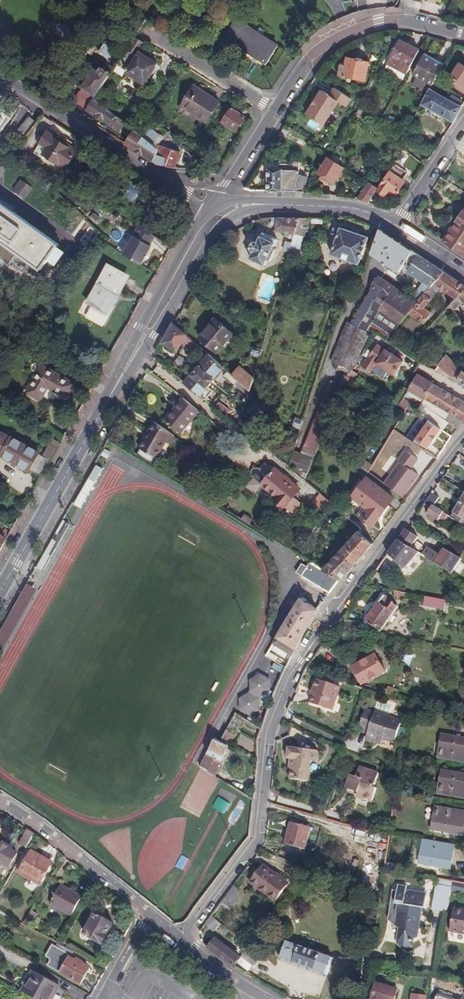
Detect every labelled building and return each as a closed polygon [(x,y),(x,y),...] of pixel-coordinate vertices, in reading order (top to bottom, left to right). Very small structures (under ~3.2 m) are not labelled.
[(278,46),(236,19),(224,38),(266,64),(278,46)] [(59,24),(54,33),(73,43),(78,35),(73,32),(73,31),(65,26),(64,27),(59,24)] [(118,40),(110,35),(98,53),(106,58),(110,53),(111,54),(116,46),(115,45),(118,40)] [(146,44),(136,38),(120,66),(130,72),(129,75),(146,85),(160,64),(140,52),(146,44)] [(390,62),(408,72),(420,52),(401,41),(390,62)] [(432,85),(435,81),(443,67),(424,56),(413,75),(432,85)] [(366,81),(370,63),(348,60),(344,78),(366,81)] [(461,64),(452,78),(463,86),(463,66),(461,64)] [(100,99),(115,73),(109,69),(107,71),(104,70),(102,75),(98,72),(86,90),(92,94),(84,108),(124,134),(129,125),(105,109),(97,104),(100,99)] [(220,103),(195,87),(183,106),(207,122),(220,103)] [(329,96),(321,91),(306,114),(324,125),(338,103),(346,107),(351,100),(333,89),(329,96)] [(421,105),(454,123),(456,118),(463,104),(463,103),(452,96),(450,100),(430,89),(421,105)] [(241,101),(235,97),(230,105),(233,108),(235,109),(241,101)] [(108,104),(100,99),(97,104),(105,109),(108,104)] [(235,109),(233,108),(224,123),(238,132),(247,117),(235,109)] [(27,135),(37,123),(29,117),(25,122),(20,129),(27,135)] [(147,136),(143,134),(136,129),(129,141),(156,158),(159,152),(159,148),(151,140),(147,136)] [(79,151),(50,132),(36,153),(47,161),(50,158),(67,169),(79,151)] [(163,147),(147,136),(151,140),(159,148),(159,152),(163,147)] [(171,167),(181,152),(169,144),(159,160),(171,167)] [(345,167),(329,158),(319,174),(335,184),(345,167)] [(391,172),(378,189),(378,191),(386,197),(391,191),(396,195),(405,183),(402,181),(408,173),(396,164),(391,172)] [(269,170),(268,191),(304,194),(308,178),(300,176),(300,171),(269,170)] [(146,180),(132,171),(127,179),(125,177),(111,201),(131,214),(144,190),(142,188),(146,180)] [(196,184),(198,178),(192,176),(190,182),(196,184)] [(22,179),(13,190),(24,200),(34,189),(22,179)] [(368,183),(357,199),(369,204),(378,191),(378,189),(368,183)] [(13,242),(44,263),(61,238),(0,198),(0,263),(13,242)] [(463,255),(463,213),(461,218),(445,241),(463,255)] [(299,218),(272,218),(270,225),(275,227),(274,231),(294,236),(299,218)] [(299,218),(294,236),(292,244),(290,250),(300,252),(309,218),(299,218)] [(156,236),(140,224),(133,235),(135,236),(123,254),(141,264),(152,246),(150,245),(156,236)] [(359,264),(368,237),(342,228),(332,255),(359,264)] [(381,229),(371,253),(386,263),(385,265),(398,274),(406,264),(414,252),(381,229)] [(272,249),(277,241),(261,234),(257,244),(251,245),(249,249),(253,254),(250,260),(264,267),(267,261),(270,262),(275,251),(272,249)] [(283,251),(289,253),(290,250),(292,244),(286,242),(283,251)] [(445,273),(414,252),(406,264),(411,268),(408,272),(425,283),(416,295),(419,297),(414,303),(417,306),(445,273)] [(119,292),(131,269),(111,259),(86,306),(91,310),(88,316),(105,325),(122,294),(119,292)] [(445,273),(417,306),(409,316),(424,325),(430,315),(424,310),(442,289),(457,298),(463,290),(463,286),(445,273)] [(372,332),(377,336),(387,342),(394,335),(409,316),(417,306),(414,303),(410,301),(394,289),(380,279),(355,319),(342,347),(360,356),(372,332)] [(457,298),(449,307),(455,311),(463,301),(463,303),(463,290),(457,298)] [(232,336),(214,323),(199,342),(217,356),(232,336)] [(201,354),(204,351),(174,324),(163,342),(176,349),(180,342),(184,344),(187,342),(201,354)] [(394,335),(387,342),(395,348),(398,344),(401,340),(394,335)] [(407,355),(410,352),(398,344),(395,348),(407,355)] [(378,346),(362,369),(371,374),(377,365),(395,376),(404,362),(378,346)] [(351,374),(360,356),(342,347),(333,365),(351,374)] [(250,357),(259,359),(261,351),(253,349),(250,357)] [(208,355),(185,384),(200,396),(223,368),(208,355)] [(81,375),(49,356),(33,384),(47,393),(55,379),(73,390),(81,375)] [(177,362),(184,368),(191,367),(193,365),(182,356),(177,362)] [(452,377),(458,380),(463,371),(455,367),(447,357),(437,371),(441,374),(444,370),(452,377)] [(233,377),(249,392),(253,380),(240,369),(233,377)] [(224,377),(247,399),(249,392),(233,377),(228,373),(224,377)] [(344,384),(352,387),(355,379),(347,376),(344,384)] [(416,395),(425,400),(433,385),(417,376),(406,396),(413,400),(416,395)] [(315,458),(322,441),(342,394),(331,384),(305,447),(315,458)] [(463,422),(463,402),(433,385),(425,400),(463,422)] [(199,412),(184,399),(167,422),(181,434),(199,412)] [(214,408),(225,417),(230,411),(219,402),(214,408)] [(398,408),(407,412),(410,407),(402,402),(398,408)] [(449,423),(430,410),(426,416),(445,429),(449,423)] [(296,418),(293,427),(301,430),(304,421),(296,418)] [(428,449),(442,429),(429,420),(416,440),(428,449)] [(9,424),(3,433),(12,438),(17,430),(9,424)] [(174,439),(154,424),(136,449),(154,463),(167,446),(169,447),(174,439)] [(3,433),(0,438),(0,442),(8,447),(7,449),(34,463),(44,445),(17,430),(12,438),(3,433)] [(51,438),(45,456),(52,459),(59,441),(51,438)] [(399,463),(384,484),(402,497),(418,476),(410,470),(417,460),(405,451),(397,462),(399,463)] [(288,470),(305,484),(313,464),(292,457),(288,470)] [(283,513),(299,492),(266,465),(260,473),(258,471),(254,472),(252,475),(252,479),(254,480),(247,489),(256,496),(262,488),(277,500),(273,505),(283,513)] [(393,499),(365,479),(352,499),(367,510),(361,519),(373,527),(393,499)] [(312,507),(325,513),(332,500),(319,494),(312,507)] [(452,517),(463,525),(463,496),(452,517)] [(434,506),(433,509),(429,515),(439,521),(445,513),(434,506)] [(12,531),(0,522),(0,548),(1,549),(12,531)] [(419,538),(406,530),(389,554),(406,566),(417,551),(412,548),(419,538)] [(323,570),(340,580),(363,557),(373,545),(359,532),(323,570)] [(423,555),(447,570),(453,575),(462,558),(445,548),(442,553),(429,546),(423,555)] [(302,577),(330,593),(340,580),(323,570),(310,563),(302,577)] [(406,593),(397,592),(396,597),(400,597),(400,602),(405,603),(406,593)] [(382,632),(400,606),(386,596),(363,628),(376,631),(377,629),(382,632)] [(448,601),(426,597),(425,605),(446,609),(448,601)] [(274,643),(293,655),(303,634),(318,609),(302,599),(290,617),(274,643)] [(358,622),(342,619),(338,625),(357,629),(358,622)] [(387,671),(377,655),(355,667),(366,684),(387,671)] [(251,693),(245,697),(242,698),(242,702),(242,709),(251,714),(260,708),(260,698),(263,694),(271,689),(272,678),(263,673),(253,680),(252,691),(251,693)] [(332,711),(340,687),(317,679),(314,688),(315,689),(311,703),(332,711)] [(387,695),(396,697),(398,690),(390,687),(387,695)] [(396,742),(403,722),(367,709),(360,730),(369,733),(368,738),(378,741),(380,736),(396,742)] [(201,767),(211,774),(217,778),(227,754),(236,735),(225,729),(219,739),(214,738),(201,767)] [(463,762),(463,737),(443,734),(438,757),(463,762)] [(288,761),(292,762),(294,762),(292,771),(291,781),(311,784),(313,764),(318,764),(319,753),(290,749),(288,761)] [(377,788),(381,774),(362,768),(359,778),(352,776),(348,789),(361,793),(360,797),(375,802),(379,789),(377,788)] [(443,770),(438,793),(463,799),(463,774),(443,770)] [(217,797),(212,808),(225,814),(230,803),(217,797)] [(435,806),(431,829),(463,835),(463,827),(463,812),(435,806)] [(303,858),(311,828),(291,823),(285,845),(286,845),(284,853),(303,858)] [(19,845),(26,849),(34,834),(27,829),(19,845)] [(451,869),(455,845),(423,839),(419,863),(451,869)] [(0,844),(0,868),(2,864),(10,868),(17,854),(0,844)] [(43,873),(48,862),(32,852),(20,874),(41,885),(46,874),(43,873)] [(181,856),(177,867),(183,869),(187,859),(181,856)] [(52,863),(48,862),(43,873),(46,874),(52,863)] [(287,884),(262,866),(251,882),(274,901),(287,884)] [(453,881),(452,887),(451,889),(463,892),(463,883),(453,881)] [(83,896),(61,884),(51,903),(73,915),(83,896)] [(431,909),(447,912),(451,889),(452,887),(435,884),(431,909)] [(232,887),(220,903),(226,907),(237,891),(232,887)] [(397,897),(393,896),(392,906),(399,907),(398,914),(394,914),(393,924),(400,930),(398,945),(403,951),(411,948),(413,940),(417,937),(418,928),(414,925),(416,916),(420,917),(421,910),(424,910),(426,900),(415,898),(415,894),(406,893),(406,889),(399,888),(397,897)] [(454,908),(451,931),(463,934),(463,910),(454,908)] [(23,924),(29,927),(38,914),(32,909),(23,924)] [(86,934),(87,935),(98,941),(103,943),(117,917),(108,912),(104,919),(97,915),(86,934)] [(98,941),(87,935),(83,941),(94,947),(98,941)] [(215,939),(208,948),(234,967),(240,958),(215,939)] [(327,974),(333,958),(284,940),(278,956),(327,974)] [(248,946),(241,956),(254,966),(262,954),(249,944),(248,946)] [(81,984),(90,968),(54,947),(45,961),(53,965),(52,968),(81,984)] [(33,998),(53,998),(59,988),(34,974),(23,993),(33,998)] [(398,987),(378,982),(373,998),(395,998),(398,987)]
